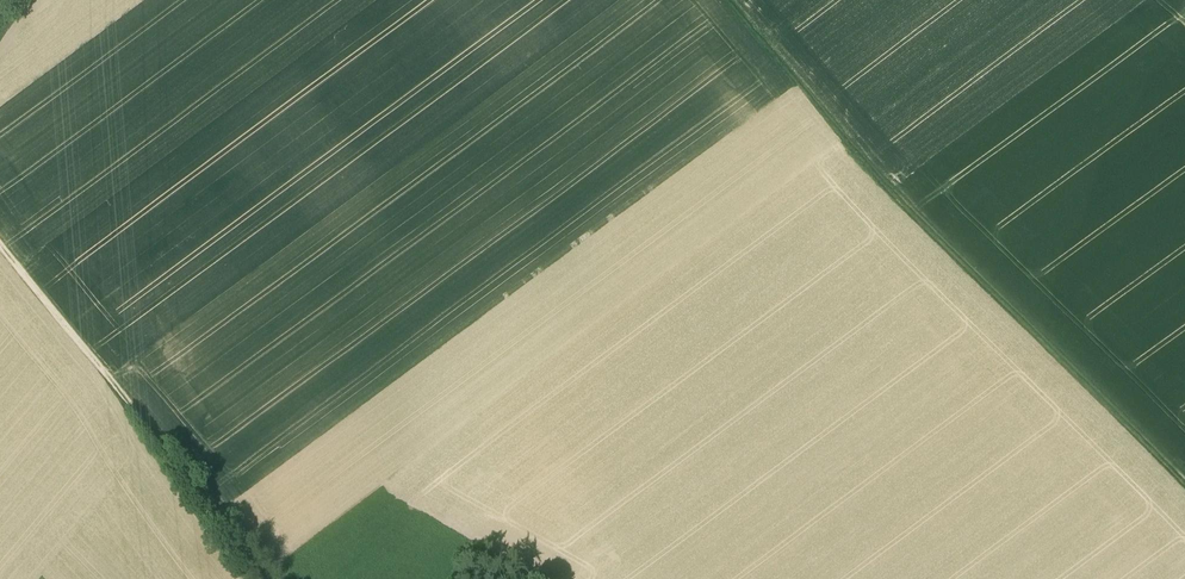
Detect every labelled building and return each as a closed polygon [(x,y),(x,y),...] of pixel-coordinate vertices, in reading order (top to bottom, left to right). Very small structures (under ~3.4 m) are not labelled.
[(9,10),(1,0),(0,0),(0,18),(9,10)]
